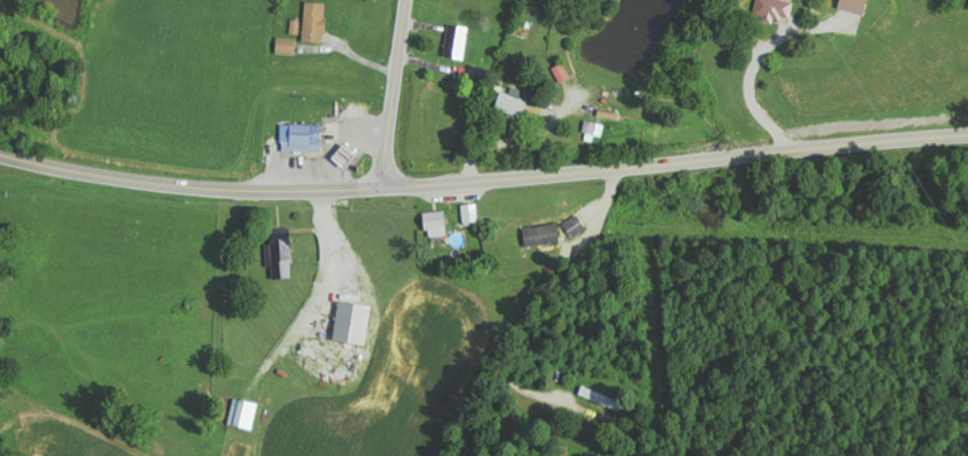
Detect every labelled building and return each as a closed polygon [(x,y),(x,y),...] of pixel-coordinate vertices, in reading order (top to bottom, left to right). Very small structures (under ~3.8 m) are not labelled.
[(869,0),(842,0),(840,8),(865,15),(869,0)] [(325,43),(327,3),(306,2),(305,42),(325,43)] [(301,20),(292,20),(291,35),(300,35),(301,20)] [(444,56),(464,59),(469,28),(449,25),(444,56)] [(296,55),(297,39),(277,38),(277,54),(296,55)] [(571,78),(563,63),(552,69),(560,84),(571,78)] [(510,94),(502,91),(496,110),(522,120),(529,101),(521,98),(524,91),(513,87),(510,94)] [(603,137),(605,125),(587,121),(583,140),(593,142),(595,135),(603,137)] [(322,124),(282,125),(282,152),(322,152),(322,124)] [(479,225),(478,204),(463,205),(463,226),(479,225)] [(427,237),(447,236),(446,212),(426,213),(427,237)] [(564,222),(573,238),(586,230),(577,214),(564,222)] [(560,243),(558,225),(525,228),(527,247),(560,243)] [(273,279),(293,278),(291,234),(272,234),(273,279)] [(373,308),(341,302),(334,341),(366,347),(373,308)] [(580,397),(617,408),(620,400),(582,389),(580,397)]
